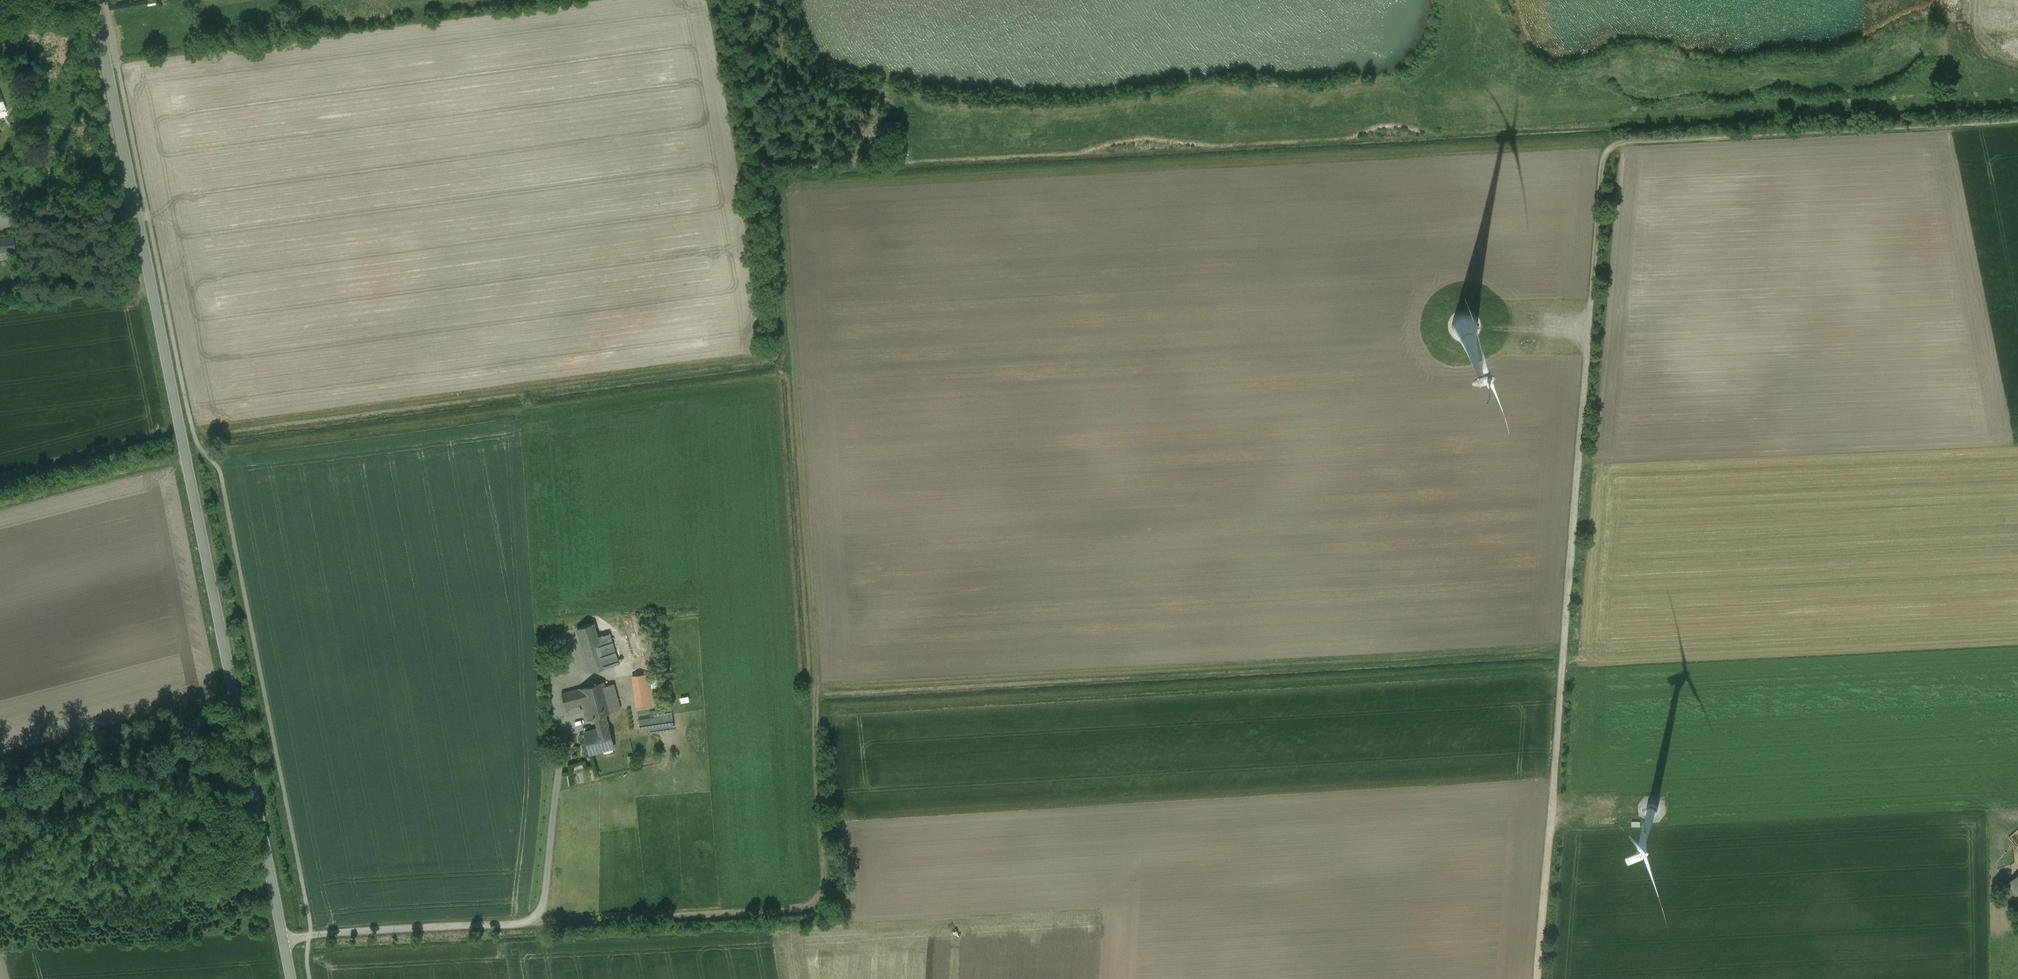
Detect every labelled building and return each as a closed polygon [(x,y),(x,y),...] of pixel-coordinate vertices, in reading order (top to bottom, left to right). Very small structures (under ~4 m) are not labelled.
[(0,239),(0,250),(14,249),(12,237),(0,239)] [(594,623),(577,628),(591,672),(607,667),(598,636),(594,623)] [(609,633),(598,636),(607,667),(619,664),(609,633)] [(649,673),(633,675),(637,707),(653,705),(649,673)] [(604,681),(562,693),(566,707),(584,702),(583,697),(607,691),(604,681)] [(607,691),(583,697),(584,702),(588,718),(596,716),(605,714),(612,711),(607,691)] [(605,714),(596,716),(599,728),(585,732),(590,753),(614,746),(609,726),(608,726),(605,714)] [(663,715),(639,719),(640,728),(665,724),(663,715)] [(2005,886),(2017,902),(2017,875),(2005,886)]
